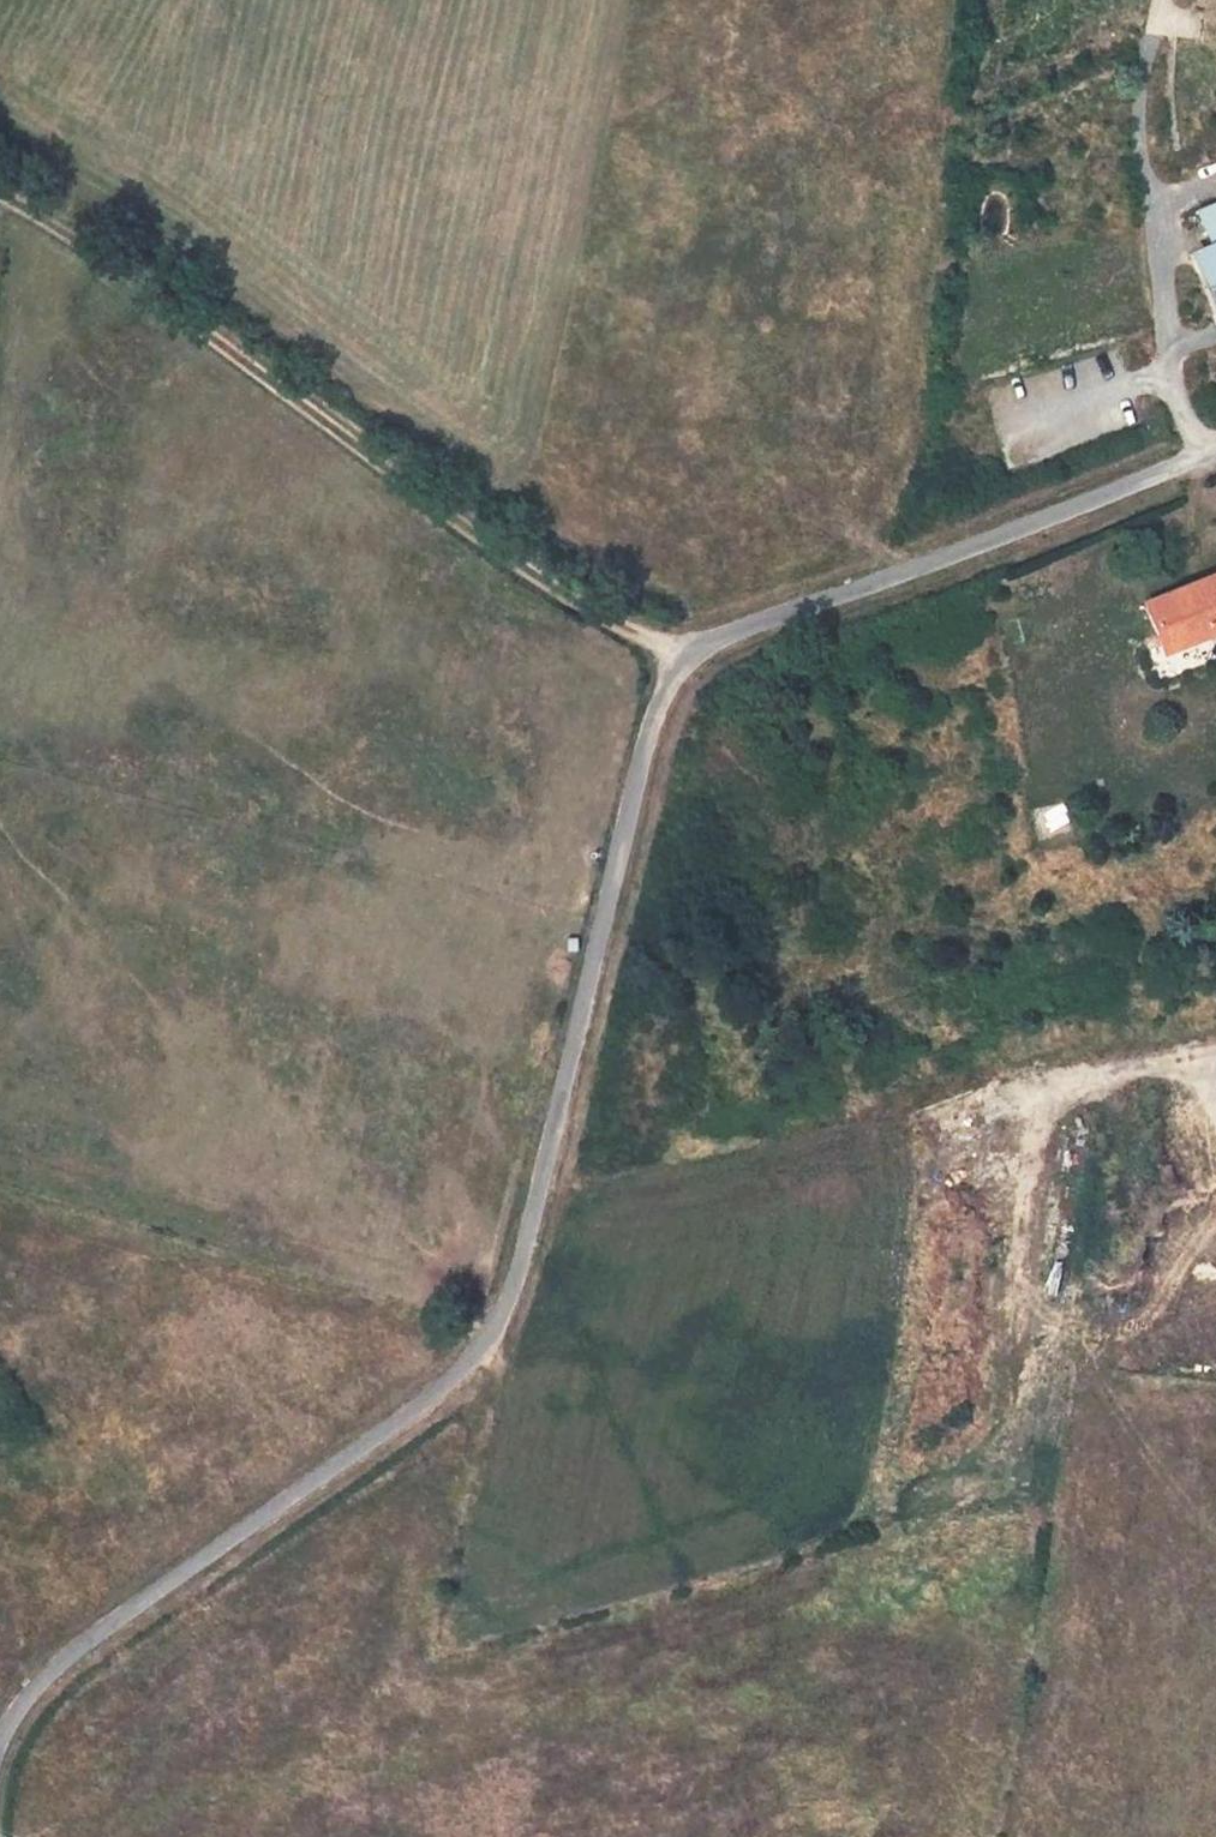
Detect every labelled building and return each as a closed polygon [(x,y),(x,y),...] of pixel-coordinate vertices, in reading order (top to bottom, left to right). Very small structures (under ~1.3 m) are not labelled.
[(1215,246),(1215,204),(1196,212),(1210,248),(1215,246)] [(1208,249),(1191,256),(1215,317),(1215,267),(1208,249)] [(1148,606),(1166,651),(1215,631),(1215,579),(1148,606)]
